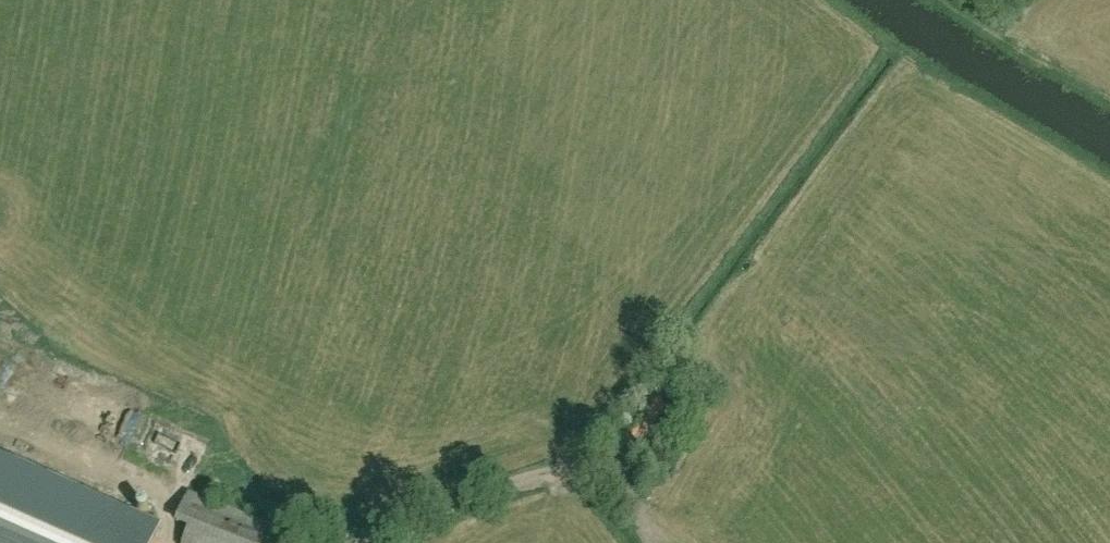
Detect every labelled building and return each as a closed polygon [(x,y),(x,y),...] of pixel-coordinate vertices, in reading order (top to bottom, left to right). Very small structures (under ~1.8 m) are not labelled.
[(161,530),(0,459),(0,542),(155,542),(161,530)] [(187,529),(181,542),(263,542),(269,527),(188,494),(176,525),(187,529)]
